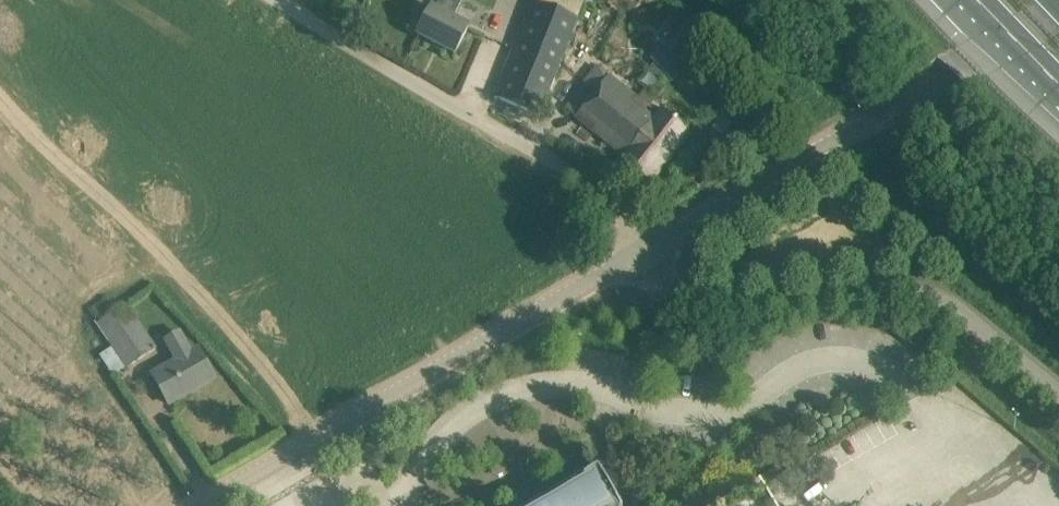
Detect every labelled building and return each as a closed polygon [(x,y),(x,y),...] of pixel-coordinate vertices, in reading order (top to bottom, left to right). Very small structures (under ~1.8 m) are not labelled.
[(470,27),(454,19),(463,2),(460,0),(441,0),(436,10),(433,8),(418,35),(455,55),(470,27)] [(564,15),(570,0),(548,0),(544,7),(534,3),(495,98),(540,117),(579,21),(564,15)] [(673,82),(704,54),(682,31),(651,59),(673,82)] [(691,134),(674,120),(662,111),(657,116),(596,67),(584,82),(599,94),(592,102),(579,120),(625,157),(622,162),(651,184),(691,134)] [(101,356),(114,376),(127,368),(128,369),(159,348),(129,303),(118,310),(110,297),(91,310),(100,323),(97,325),(113,347),(101,356)] [(198,347),(194,350),(183,330),(164,341),(176,361),(153,374),(159,385),(170,404),(215,379),(205,360),(198,347)] [(536,505),(620,505),(599,469),(536,505)] [(761,485),(725,505),(772,505),(761,485)]
